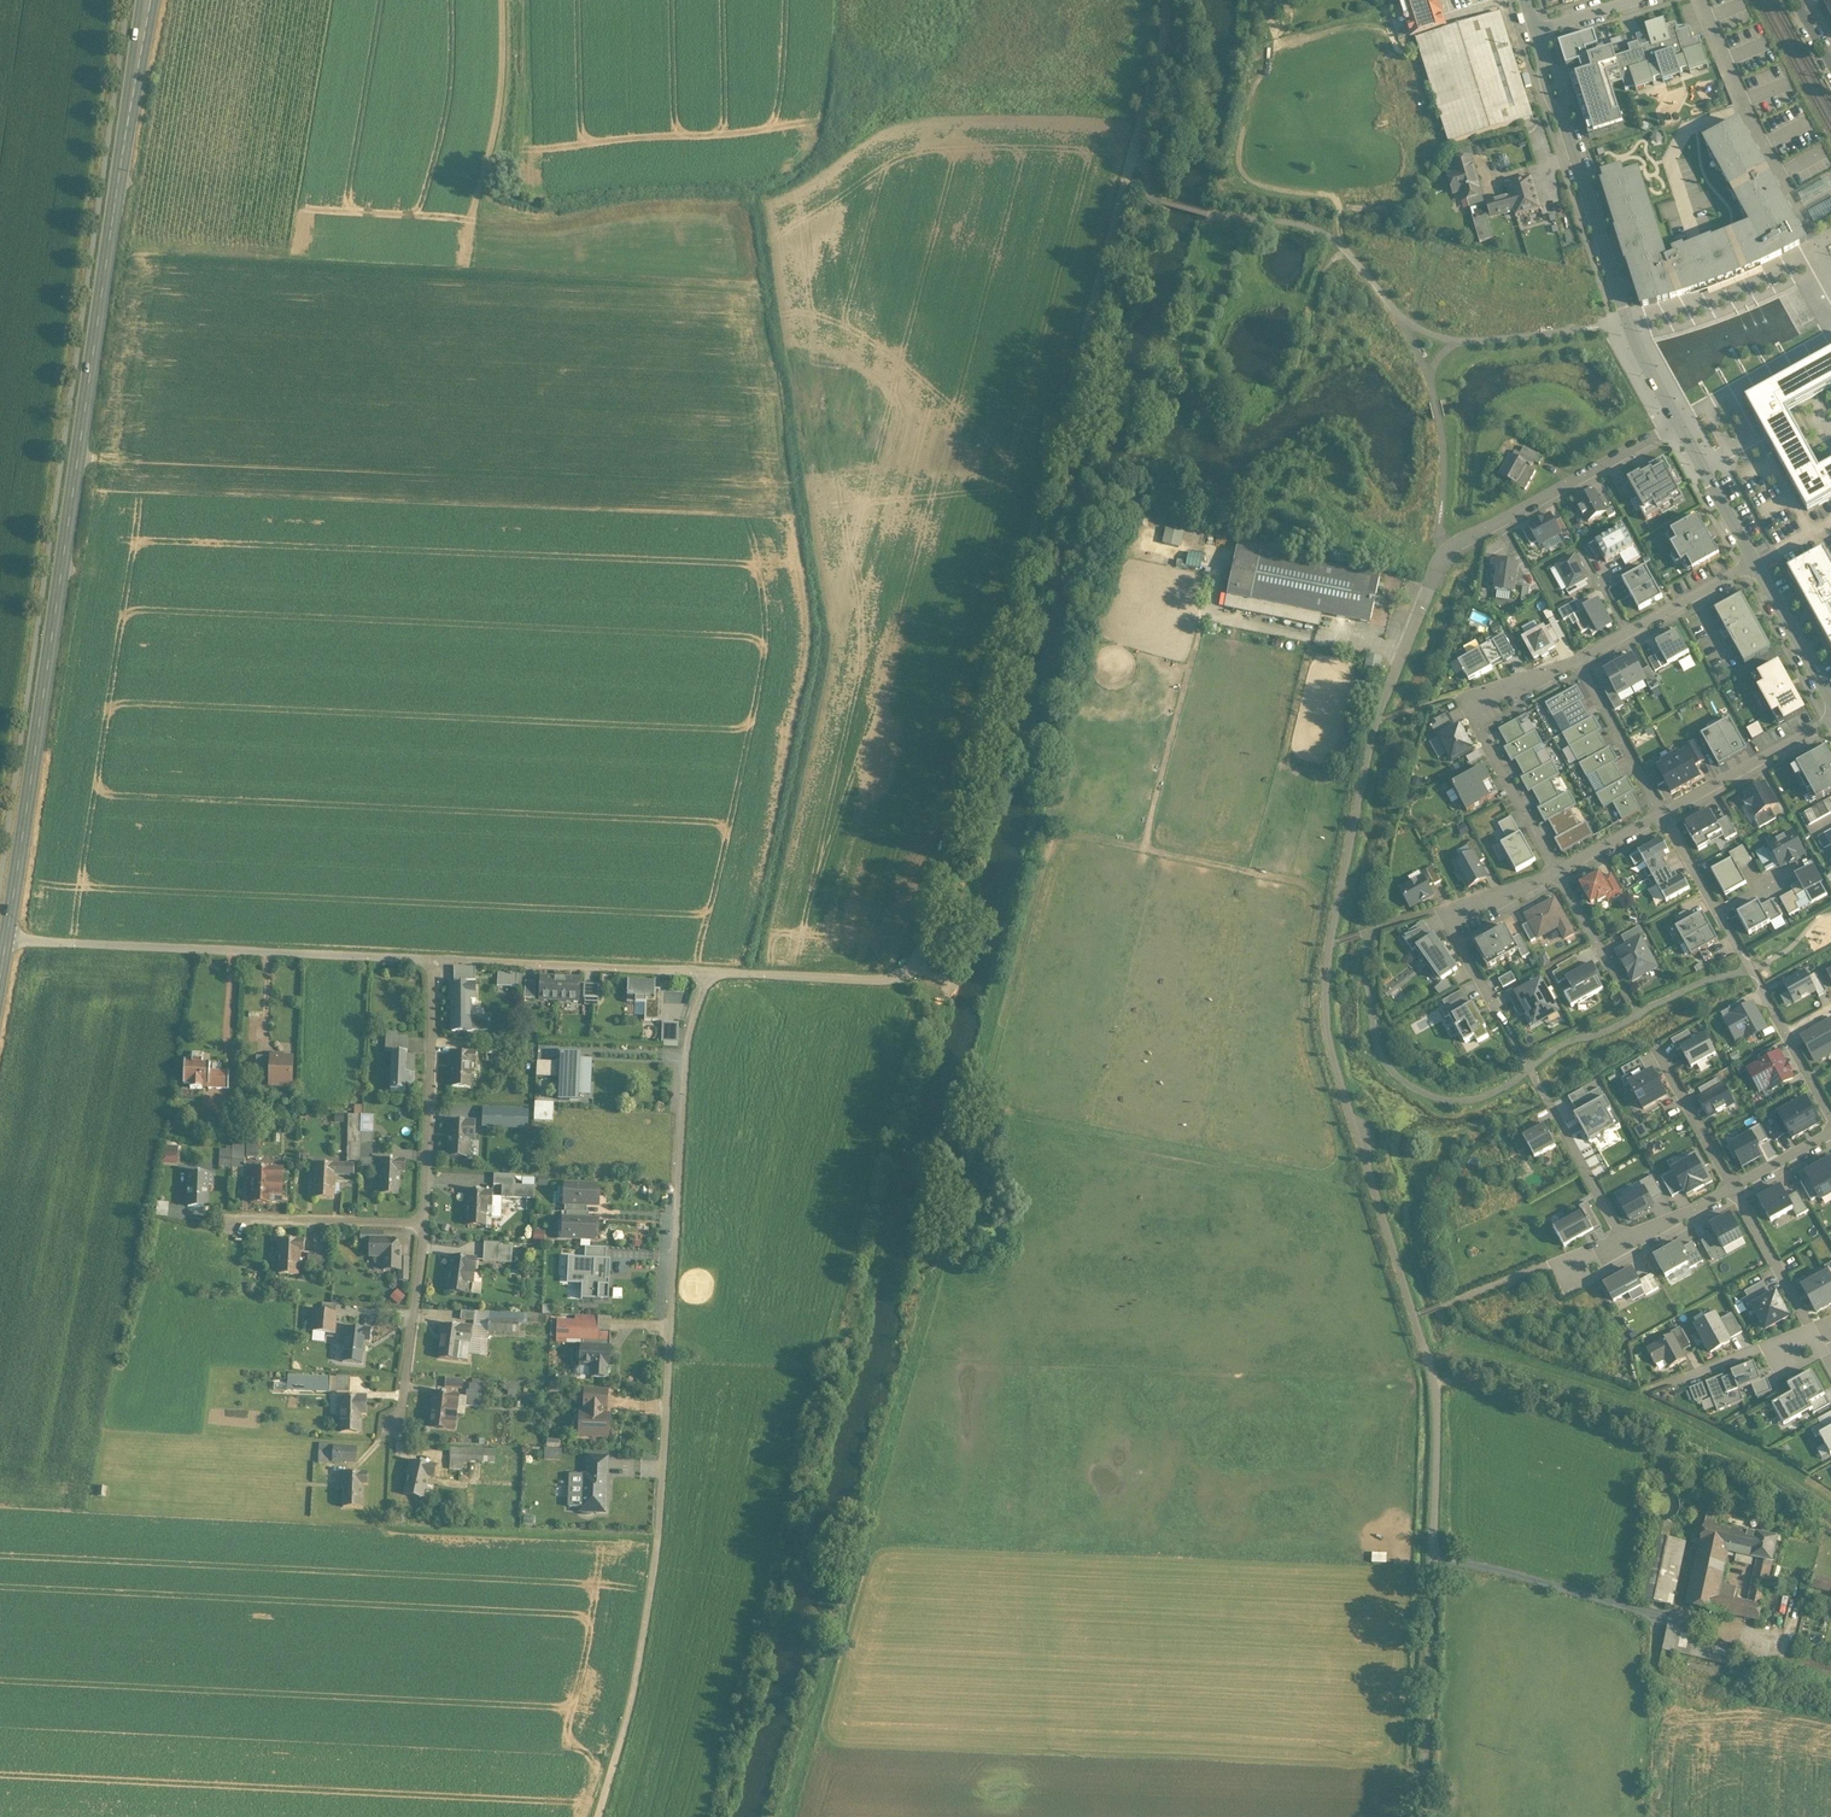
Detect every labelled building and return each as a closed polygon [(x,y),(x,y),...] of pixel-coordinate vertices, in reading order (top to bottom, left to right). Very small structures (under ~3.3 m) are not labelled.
[(1411,38),(1441,29),(1432,0),(1399,0),(1411,38)] [(1441,29),(1446,27),(1437,0),(1432,0),(1441,29)] [(1500,14),(1417,40),(1450,145),(1533,118),(1500,14)] [(1617,72),(1624,94),(1631,92),(1632,96),(1709,70),(1699,37),(1694,38),(1690,26),(1679,29),(1677,21),(1667,24),(1665,18),(1640,26),(1642,31),(1631,34),(1633,42),(1625,44),(1627,52),(1613,56),(1617,72)] [(1558,42),(1566,64),(1587,57),(1586,55),(1585,52),(1598,48),(1592,31),(1558,42)] [(1615,47),(1624,45),(1623,38),(1614,40),(1615,47)] [(1587,57),(1591,67),(1568,75),(1587,136),(1624,124),(1606,73),(1617,72),(1613,56),(1609,47),(1586,55),(1587,57)] [(1390,118),(1376,122),(1378,130),(1392,127),(1390,118)] [(1602,184),(1643,304),(1664,300),(1696,289),(1722,281),(1751,269),(1778,254),(1799,241),(1739,124),(1706,143),(1753,227),(1713,244),(1712,241),(1684,251),(1683,249),(1674,252),(1676,258),(1667,261),(1637,173),(1623,178),(1621,171),(1604,177),(1605,183),(1602,184)] [(1471,160),(1458,164),(1461,174),(1451,177),(1457,195),(1461,194),(1464,203),(1468,201),(1482,197),(1471,160)] [(1827,191),(1830,201),(1830,176),(1806,185),(1809,193),(1816,190),(1817,195),(1827,191)] [(1532,179),(1507,186),(1511,198),(1515,212),(1517,218),(1541,210),(1532,179)] [(1482,197),(1468,201),(1470,210),(1485,206),(1482,197)] [(1511,198),(1485,206),(1470,210),(1474,223),(1515,212),(1511,198)] [(1661,205),(1663,213),(1676,209),(1674,201),(1661,205)] [(1808,512),(1830,499),(1830,465),(1820,471),(1787,412),(1830,387),(1830,353),(1746,400),(1808,512)] [(1521,455),(1532,461),(1539,465),(1543,457),(1525,448),(1521,455)] [(1516,453),(1512,460),(1502,478),(1518,486),(1528,468),(1532,461),(1521,455),(1516,453)] [(1674,507),(1684,501),(1671,476),(1673,475),(1665,460),(1650,468),(1653,473),(1643,478),(1642,476),(1628,483),(1643,510),(1640,512),(1646,522),(1662,514),(1660,511),(1673,505),(1674,507)] [(1528,468),(1518,486),(1526,490),(1536,473),(1528,468)] [(1594,492),(1578,502),(1582,509),(1580,510),(1584,517),(1585,516),(1589,523),(1606,514),(1598,500),(1594,492)] [(1605,496),(1598,500),(1606,514),(1609,519),(1616,515),(1605,496)] [(1551,516),(1530,528),(1538,543),(1540,546),(1561,534),(1555,523),(1551,516)] [(1699,519),(1672,533),(1678,544),(1672,547),(1681,565),(1688,561),(1694,572),(1720,558),(1699,519)] [(1561,520),(1555,523),(1561,534),(1564,540),(1570,537),(1561,520)] [(1167,528),(1163,543),(1182,548),(1186,532),(1167,528)] [(1530,528),(1523,531),(1531,546),(1538,543),(1530,528)] [(1624,528),(1595,544),(1607,564),(1620,557),(1635,548),(1624,528)] [(1286,551),(1263,546),(1261,554),(1284,558),(1286,551)] [(1261,554),(1261,553),(1236,548),(1226,596),(1250,601),(1251,601),(1321,615),(1357,622),(1370,625),(1379,577),(1367,575),(1284,558),(1261,554)] [(1641,559),(1635,548),(1620,557),(1626,567),(1641,559)] [(1196,566),(1198,552),(1184,550),(1181,563),(1196,566)] [(1824,551),(1788,571),(1830,648),(1830,563),(1824,551)] [(1575,558),(1557,568),(1569,590),(1585,581),(1588,580),(1575,558)] [(1520,567),(1494,562),(1492,578),(1498,579),(1496,591),(1515,595),(1520,567)] [(1646,568),(1623,581),(1632,596),(1654,584),(1646,568)] [(1589,588),(1585,581),(1569,590),(1567,591),(1570,598),(1589,588)] [(1663,599),(1654,584),(1632,596),(1640,612),(1663,599)] [(1531,589),(1523,588),(1521,602),(1529,603),(1531,589)] [(1586,610),(1604,599),(1599,590),(1585,598),(1589,603),(1584,606),(1586,610)] [(1321,615),(1251,601),(1250,601),(1226,596),(1224,608),(1319,627),(1321,615)] [(1745,665),(1773,650),(1742,596),(1715,611),(1745,665)] [(1564,622),(1573,617),(1574,616),(1583,611),(1578,602),(1559,612),(1564,622)] [(1612,627),(1599,603),(1583,611),(1574,616),(1578,624),(1577,625),(1582,635),(1590,631),(1594,637),(1612,627)] [(1552,627),(1546,630),(1554,645),(1560,642),(1552,627)] [(1545,629),(1524,640),(1536,662),(1542,658),(1543,661),(1550,657),(1549,654),(1557,650),(1554,645),(1546,630),(1545,629)] [(1677,632),(1657,643),(1662,654),(1669,666),(1690,655),(1677,632)] [(1505,636),(1482,649),(1493,669),(1516,657),(1505,636)] [(1468,656),(1458,662),(1470,682),(1493,669),(1482,649),(1478,642),(1464,650),(1468,656)] [(1662,654),(1655,658),(1662,670),(1669,666),(1662,654)] [(1641,673),(1632,657),(1619,665),(1619,664),(1618,665),(1632,689),(1646,681),(1641,673)] [(1380,662),(1365,658),(1363,669),(1377,673),(1380,662)] [(1655,658),(1649,661),(1656,673),(1662,670),(1655,658)] [(1779,664),(1753,679),(1780,727),(1806,712),(1779,664)] [(1632,689),(1618,665),(1605,673),(1614,689),(1618,697),(1632,689),(1632,690),(1632,689)] [(1650,669),(1641,673),(1646,681),(1649,687),(1657,682),(1650,669)] [(1657,682),(1649,687),(1652,692),(1660,688),(1657,682)] [(1577,688),(1546,705),(1554,719),(1563,714),(1572,731),(1590,720),(1581,704),(1585,702),(1577,688)] [(1614,689),(1606,693),(1613,707),(1621,702),(1618,697),(1614,689)] [(1621,702),(1613,707),(1616,712),(1624,707),(1621,702)] [(1437,739),(1439,738),(1456,729),(1448,714),(1435,721),(1437,725),(1431,728),(1437,739)] [(1563,714),(1554,719),(1563,736),(1572,731),(1563,714)] [(1527,716),(1518,721),(1527,737),(1536,732),(1527,716)] [(1563,736),(1578,764),(1587,759),(1585,754),(1585,753),(1603,743),(1598,734),(1602,732),(1594,718),(1590,720),(1572,731),(1563,736)] [(1499,731),(1503,739),(1508,748),(1504,750),(1512,764),(1516,762),(1535,751),(1544,746),(1536,732),(1527,737),(1518,721),(1499,731)] [(1730,721),(1718,728),(1736,759),(1748,752),(1730,721)] [(1759,724),(1747,730),(1753,741),(1764,735),(1759,724)] [(1453,763),(1475,751),(1462,726),(1456,729),(1439,738),(1453,763)] [(1736,759),(1718,728),(1702,737),(1719,768),(1736,759)] [(1585,754),(1587,759),(1589,761),(1607,751),(1603,743),(1585,753),(1585,754)] [(1687,756),(1693,768),(1706,762),(1696,743),(1683,750),(1687,756)] [(1553,763),(1544,746),(1535,751),(1544,768),(1553,763)] [(1587,780),(1597,775),(1606,791),(1624,781),(1615,765),(1619,762),(1611,748),(1607,751),(1589,761),(1580,766),(1587,780)] [(1797,766),(1818,802),(1830,795),(1830,756),(1827,749),(1797,766)] [(1535,751),(1516,762),(1525,778),(1521,780),(1529,794),(1533,792),(1551,782),(1558,778),(1560,777),(1553,763),(1544,768),(1535,751)] [(1679,754),(1670,759),(1685,787),(1699,780),(1693,768),(1687,756),(1681,759),(1679,754)] [(1665,768),(1660,770),(1667,783),(1672,794),(1685,787),(1670,759),(1662,763),(1665,768)] [(1482,764),(1450,782),(1471,818),(1503,800),(1482,764)] [(1657,788),(1667,783),(1660,770),(1657,764),(1647,769),(1657,788)] [(1558,778),(1551,782),(1560,798),(1567,795),(1558,778)] [(1606,791),(1597,796),(1604,810),(1614,805),(1623,822),(1641,812),(1632,795),(1636,793),(1628,779),(1624,781),(1606,791)] [(1533,792),(1542,809),(1538,811),(1546,825),(1549,823),(1571,810),(1577,807),(1570,793),(1567,795),(1560,798),(1551,782),(1533,792)] [(1765,785),(1745,795),(1748,801),(1746,808),(1752,809),(1757,818),(1771,810),(1778,806),(1772,794),(1771,795),(1765,785)] [(1805,814),(1812,826),(1830,815),(1830,800),(1805,814)] [(1549,823),(1558,840),(1555,841),(1563,855),(1594,838),(1587,824),(1580,827),(1571,810),(1549,823)] [(1777,820),(1771,810),(1757,818),(1755,822),(1760,830),(1777,820)] [(1711,813),(1685,828),(1699,852),(1711,845),(1709,842),(1723,834),(1717,824),(1711,813)] [(1499,825),(1508,842),(1521,836),(1512,818),(1499,825)] [(1727,818),(1717,824),(1723,834),(1727,841),(1737,836),(1727,818)] [(1818,839),(1825,850),(1830,847),(1830,831),(1818,839)] [(1794,833),(1769,847),(1779,866),(1780,868),(1788,864),(1789,866),(1798,861),(1797,859),(1805,855),(1794,833)] [(1508,842),(1502,846),(1517,874),(1537,863),(1521,836),(1508,842)] [(1663,841),(1639,854),(1646,866),(1665,855),(1669,853),(1663,841)] [(1468,846),(1473,855),(1479,865),(1485,861),(1475,842),(1468,846)] [(1729,855),(1733,861),(1738,871),(1752,863),(1743,847),(1729,855)] [(1769,847),(1756,854),(1766,872),(1779,866),(1769,847)] [(1473,855),(1455,865),(1469,889),(1487,880),(1479,865),(1473,855)] [(1668,861),(1665,855),(1646,866),(1649,872),(1665,863),(1668,861)] [(1733,861),(1713,872),(1726,896),(1746,885),(1738,871),(1733,861)] [(1669,869),(1665,863),(1649,872),(1645,874),(1648,880),(1669,869)] [(1434,868),(1427,871),(1435,886),(1442,882),(1434,868)] [(1669,869),(1648,880),(1652,887),(1657,885),(1673,876),(1669,869)] [(1800,883),(1792,888),(1794,892),(1798,898),(1806,894),(1812,905),(1828,896),(1813,869),(1797,878),(1800,883)] [(1601,874),(1581,884),(1592,904),(1598,901),(1599,904),(1607,900),(1606,898),(1613,895),(1605,880),(1601,874)] [(1677,874),(1673,876),(1657,885),(1660,891),(1680,880),(1677,874)] [(1612,876),(1605,880),(1613,895),(1615,899),(1623,895),(1612,876)] [(1424,878),(1401,890),(1411,909),(1434,896),(1424,878)] [(1660,891),(1667,904),(1691,891),(1683,878),(1680,880),(1660,891)] [(1794,892),(1781,900),(1790,917),(1800,911),(1797,905),(1801,903),(1798,898),(1794,892)] [(1555,900),(1526,916),(1530,924),(1539,939),(1559,928),(1565,940),(1574,936),(1555,900)] [(1773,901),(1762,908),(1771,925),(1782,919),(1773,901)] [(1759,903),(1738,915),(1750,937),(1771,925),(1762,908),(1759,903)] [(1703,914),(1676,930),(1684,944),(1711,929),(1703,914)] [(1403,938),(1413,952),(1419,948),(1434,937),(1424,923),(1403,938)] [(1540,943),(1539,939),(1530,924),(1523,928),(1534,946),(1540,943)] [(1513,940),(1506,927),(1494,934),(1507,959),(1519,952),(1520,952),(1513,940)] [(1622,938),(1627,947),(1642,939),(1644,943),(1648,941),(1640,928),(1622,938)] [(1719,943),(1711,929),(1684,944),(1692,958),(1719,943)] [(1507,959),(1494,934),(1475,945),(1488,969),(1507,959)] [(1520,936),(1513,940),(1520,952),(1519,952),(1523,960),(1531,956),(1520,936)] [(1434,937),(1419,948),(1443,982),(1458,970),(1434,937)] [(1644,943),(1642,939),(1627,947),(1616,953),(1633,983),(1658,969),(1644,943)] [(1576,957),(1557,968),(1559,971),(1553,975),(1559,985),(1566,980),(1584,970),(1576,957)] [(1584,970),(1566,980),(1573,992),(1565,997),(1572,1009),(1604,991),(1598,981),(1602,979),(1594,965),(1584,970)] [(476,969),(454,968),(454,982),(476,981),(476,969)] [(1806,973),(1784,985),(1795,1004),(1816,992),(1809,979),(1806,973)] [(518,975),(498,974),(497,987),(517,988),(518,975)] [(1512,975),(1499,982),(1504,989),(1517,982),(1512,975)] [(1815,975),(1809,979),(1816,992),(1820,998),(1826,995),(1815,975)] [(540,1000),(559,1001),(560,979),(541,978),(540,1000)] [(580,980),(560,979),(559,1001),(579,1002),(580,980)] [(629,982),(628,981),(627,1004),(645,1005),(645,1022),(659,1022),(661,990),(655,990),(656,983),(655,983),(629,982)] [(536,983),(525,982),(524,999),(535,1000),(536,983)] [(1447,982),(1436,990),(1439,996),(1452,989),(1447,982)] [(1527,991),(1518,996),(1528,1015),(1524,1017),(1531,1030),(1560,1014),(1542,982),(1527,991)] [(476,984),(460,984),(460,986),(449,986),(449,996),(452,996),(452,1032),(471,1032),(471,1031),(471,1018),(471,1017),(472,1017),(472,1009),(470,1009),(470,1001),(476,1001),(476,984)] [(600,986),(584,985),(584,998),(599,999),(600,986)] [(1521,1019),(1524,1017),(1528,1015),(1518,996),(1527,991),(1525,986),(1508,996),(1521,1019)] [(1443,995),(1446,1000),(1459,992),(1456,987),(1443,995)] [(1462,992),(1444,1002),(1447,1008),(1441,1011),(1446,1020),(1450,1017),(1470,1006),(1462,992)] [(1738,1014),(1738,1013),(1744,1010),(1740,1003),(1730,1009),(1730,1010),(1734,1017),(1738,1014)] [(1730,1010),(1722,1015),(1736,1042),(1746,1036),(1752,1033),(1754,1037),(1767,1030),(1753,1004),(1744,1010),(1738,1013),(1738,1014),(1734,1017),(1730,1010)] [(1487,1029),(1473,1005),(1470,1006),(1450,1017),(1465,1045),(1475,1040),(1478,1045),(1489,1038),(1484,1030),(1487,1029)] [(488,1018),(471,1018),(471,1031),(488,1031),(488,1018)] [(1802,1038),(1816,1063),(1830,1055),(1830,1022),(1802,1038)] [(679,1024),(663,1023),(661,1043),(678,1044),(679,1024)] [(397,1032),(386,1032),(386,1052),(391,1053),(392,1053),(407,1053),(408,1038),(397,1038),(397,1032)] [(1694,1042),(1689,1033),(1672,1041),(1678,1051),(1681,1049),(1694,1042)] [(1694,1042),(1681,1049),(1692,1069),(1716,1055),(1706,1036),(1694,1042)] [(520,1048),(487,1047),(486,1062),(499,1062),(499,1059),(520,1059),(520,1048)] [(1758,1058),(1762,1065),(1780,1055),(1776,1048),(1758,1058)] [(407,1053),(392,1053),(390,1091),(406,1091),(406,1086),(408,1086),(408,1088),(414,1088),(416,1058),(409,1057),(409,1059),(407,1059),(407,1053)] [(203,1054),(192,1054),(192,1062),(185,1061),(184,1085),(191,1085),(190,1089),(202,1090),(202,1089),(209,1089),(210,1072),(210,1064),(203,1064),(203,1054)] [(462,1055),(451,1055),(451,1064),(453,1064),(452,1087),(470,1088),(471,1070),(476,1070),(477,1054),(462,1054),(462,1055)] [(580,1056),(562,1055),(560,1101),(578,1101),(578,1088),(589,1088),(591,1061),(580,1061),(580,1056)] [(1762,1065),(1749,1071),(1761,1093),(1770,1088),(1772,1092),(1793,1080),(1780,1055),(1762,1065)] [(271,1058),(257,1057),(256,1074),(270,1075),(271,1058)] [(293,1058),(271,1057),(271,1058),(270,1075),(270,1086),(292,1087),(293,1058)] [(1641,1060),(1622,1070),(1626,1077),(1621,1080),(1626,1088),(1630,1086),(1649,1075),(1641,1060)] [(557,1063),(537,1062),(536,1077),(556,1078),(557,1063)] [(229,1073),(210,1072),(209,1089),(229,1090),(229,1073)] [(1649,1075),(1630,1086),(1644,1111),(1667,1097),(1653,1072),(1649,1075)] [(255,1079),(251,1080),(248,1084),(249,1089),(253,1092),(258,1090),(261,1086),(260,1082),(255,1079)] [(1699,1093),(1703,1100),(1722,1089),(1718,1082),(1699,1093)] [(1703,1100),(1698,1102),(1709,1122),(1736,1106),(1725,1087),(1722,1089),(1703,1100)] [(1588,1096),(1594,1106),(1606,1100),(1600,1089),(1588,1096)] [(1569,1099),(1578,1115),(1594,1106),(1588,1096),(1585,1090),(1569,1099)] [(1822,1127),(1805,1098),(1774,1115),(1776,1117),(1787,1138),(1791,1145),(1822,1127)] [(1578,1115),(1575,1117),(1590,1143),(1620,1126),(1606,1100),(1594,1106),(1578,1115)] [(553,1109),(535,1108),(534,1121),(553,1122),(553,1109)] [(527,1112),(498,1111),(485,1110),(485,1117),(484,1117),(484,1126),(527,1128),(527,1112)] [(354,1165),(360,1166),(362,1116),(349,1115),(347,1165),(354,1165)] [(374,1116),(362,1116),(360,1166),(372,1166),(374,1116)] [(1521,1125),(1525,1131),(1540,1123),(1536,1116),(1521,1125)] [(1787,1138),(1776,1117),(1765,1123),(1776,1144),(1787,1138)] [(475,1123),(460,1123),(460,1124),(449,1123),(448,1133),(450,1133),(449,1156),(468,1157),(469,1139),(474,1140),(475,1123)] [(1639,1137),(1647,1135),(1645,1126),(1636,1128),(1639,1137)] [(1545,1127),(1524,1138),(1535,1160),(1557,1148),(1545,1127)] [(1749,1132),(1751,1134),(1758,1148),(1768,1143),(1759,1127),(1749,1132)] [(281,1134),(273,1134),(273,1142),(281,1142),(281,1134)] [(1725,1147),(1739,1173),(1760,1161),(1756,1153),(1760,1151),(1758,1148),(1751,1134),(1725,1147)] [(258,1140),(248,1139),(248,1157),(257,1158),(258,1140)] [(176,1147),(164,1147),(164,1155),(159,1155),(159,1166),(176,1166),(176,1147)] [(1686,1161),(1688,1164),(1696,1160),(1701,1170),(1704,1168),(1697,1155),(1686,1161)] [(232,1158),(220,1157),(219,1167),(232,1167),(232,1158)] [(244,1158),(232,1158),(232,1167),(244,1168),(244,1158)] [(1688,1164),(1674,1171),(1675,1173),(1685,1192),(1687,1197),(1704,1187),(1702,1184),(1707,1181),(1701,1170),(1696,1160),(1688,1164)] [(391,1161),(391,1162),(379,1161),(379,1172),(381,1172),(380,1195),(399,1196),(400,1173),(405,1173),(406,1161),(391,1161)] [(1820,1167),(1830,1187),(1830,1161),(1820,1167)] [(325,1166),(314,1165),(313,1175),(316,1176),(315,1199),(333,1199),(334,1182),(334,1176),(340,1177),(340,1165),(325,1165),(325,1166)] [(347,1165),(340,1165),(340,1177),(334,1176),(334,1182),(354,1183),(355,1166),(347,1165)] [(1830,1195),(1830,1187),(1820,1167),(1806,1175),(1808,1179),(1819,1198),(1821,1201),(1830,1195)] [(284,1170),(262,1169),(262,1170),(251,1169),(250,1180),(253,1180),(252,1203),(270,1204),(271,1203),(272,1181),(283,1181),(284,1170)] [(213,1174),(199,1173),(199,1174),(187,1174),(187,1184),(189,1184),(188,1207),(207,1207),(207,1184),(213,1185),(213,1174)] [(1673,1199),(1685,1192),(1675,1173),(1663,1179),(1673,1199)] [(514,1176),(493,1176),(493,1185),(502,1185),(514,1185),(514,1176)] [(1640,1184),(1644,1191),(1645,1190),(1651,1202),(1663,1196),(1653,1177),(1640,1184)] [(1808,1179),(1801,1183),(1812,1202),(1819,1198),(1808,1179)] [(283,1181),(272,1181),(271,1203),(282,1204),(283,1181)] [(528,1186),(502,1185),(502,1197),(527,1198),(528,1186)] [(1753,1199),(1769,1227),(1793,1214),(1786,1202),(1777,1185),(1753,1199)] [(597,1187),(570,1186),(569,1195),(566,1194),(565,1205),(587,1206),(598,1206),(598,1196),(596,1196),(597,1187)] [(1644,1191),(1620,1204),(1629,1221),(1654,1208),(1651,1202),(1645,1190),(1644,1191)] [(493,1192),(477,1191),(477,1193),(466,1192),(466,1203),(468,1203),(467,1226),(491,1227),(492,1218),(493,1197),(493,1192)] [(1798,1195),(1786,1202),(1793,1214),(1796,1219),(1808,1213),(1798,1195)] [(502,1197),(493,1197),(492,1218),(501,1218),(502,1198),(502,1197)] [(168,1204),(154,1204),(154,1219),(168,1219),(168,1204)] [(1580,1208),(1583,1213),(1594,1233),(1602,1229),(1588,1204),(1580,1208)] [(587,1206),(565,1205),(565,1212),(586,1213),(587,1206)] [(1583,1213),(1554,1229),(1565,1249),(1594,1233),(1583,1213)] [(596,1218),(589,1218),(564,1217),(561,1217),(561,1240),(595,1241),(596,1218)] [(1730,1219),(1708,1231),(1712,1239),(1721,1255),(1743,1242),(1730,1219)] [(327,1232),(314,1232),(313,1254),(313,1265),(312,1274),(320,1274),(320,1268),(326,1269),(327,1232)] [(383,1233),(361,1233),(361,1241),(371,1241),(383,1241),(383,1233)] [(1721,1255),(1712,1239),(1701,1244),(1713,1265),(1723,1259),(1721,1255)] [(305,1241),(290,1241),(290,1242),(278,1241),(278,1252),(280,1252),(279,1275),(298,1276),(299,1253),(304,1253),(305,1241)] [(383,1241),(371,1241),(371,1257),(374,1257),(374,1260),(375,1263),(375,1264),(377,1266),(378,1266),(381,1267),(384,1267),(384,1271),(399,1271),(400,1271),(400,1259),(401,1248),(393,1241),(383,1241)] [(501,1244),(484,1243),(483,1262),(512,1264),(513,1246),(501,1245),(501,1244)] [(1681,1244),(1655,1259),(1667,1279),(1688,1266),(1683,1257),(1687,1255),(1683,1249),(1681,1244)] [(1693,1244),(1683,1249),(1687,1255),(1683,1257),(1688,1266),(1690,1270),(1703,1263),(1693,1244)] [(605,1248),(586,1247),(585,1258),(605,1259),(605,1248)] [(585,1258),(569,1257),(569,1284),(583,1284),(582,1297),(608,1298),(610,1259),(605,1259),(585,1258)] [(477,1260),(462,1258),(462,1259),(450,1258),(448,1269),(451,1269),(448,1292),(472,1295),(477,1260)] [(408,1259),(400,1259),(400,1271),(399,1271),(399,1281),(408,1281),(408,1259)] [(1603,1264),(1603,1273),(1616,1273),(1616,1264),(1603,1264)] [(1633,1271),(1605,1286),(1614,1302),(1642,1288),(1639,1282),(1633,1271)] [(1803,1288),(1817,1313),(1830,1306),(1830,1279),(1828,1274),(1803,1288)] [(1652,1276),(1639,1282),(1642,1288),(1646,1296),(1659,1289),(1652,1276)] [(1753,1308),(1772,1297),(1764,1282),(1745,1293),(1748,1298),(1741,1302),(1747,1312),(1753,1308)] [(390,1296),(398,1304),(405,1296),(398,1289),(390,1296)] [(1753,1308),(1766,1331),(1789,1319),(1776,1295),(1772,1297),(1753,1308)] [(336,1306),(323,1304),(322,1312),(336,1313),(336,1306)] [(322,1312),(315,1311),(314,1321),(313,1332),(334,1334),(336,1313),(322,1312)] [(475,1313),(462,1311),(461,1320),(474,1321),(475,1313)] [(527,1314),(528,1322),(538,1320),(537,1313),(527,1314)] [(511,1315),(489,1314),(489,1322),(511,1323),(511,1315)] [(1732,1315),(1720,1322),(1730,1341),(1742,1334),(1732,1315)] [(597,1339),(598,1318),(576,1317),(576,1323),(558,1322),(559,1338),(582,1339),(582,1338),(597,1339)] [(1716,1317),(1697,1327),(1711,1354),(1730,1343),(1730,1341),(1720,1322),(1716,1317)] [(611,1318),(598,1318),(597,1339),(604,1340),(604,1332),(611,1332),(611,1318)] [(511,1323),(489,1322),(488,1331),(519,1333),(519,1323),(511,1323)] [(453,1326),(453,1327),(441,1325),(440,1336),(442,1336),(439,1359),(468,1363),(473,1328),(453,1326)] [(1680,1328),(1672,1333),(1682,1353),(1690,1347),(1680,1328)] [(356,1330),(344,1329),(343,1339),(346,1339),(343,1362),(362,1364),(364,1341),(370,1342),(371,1330),(356,1329),(356,1330)] [(604,1340),(597,1339),(582,1338),(582,1339),(582,1348),(610,1349),(611,1332),(604,1332),(604,1340)] [(1662,1342),(1646,1350),(1656,1366),(1665,1361),(1669,1369),(1686,1359),(1682,1353),(1672,1333),(1661,1339),(1662,1342)] [(610,1349),(582,1348),(582,1352),(579,1352),(577,1354),(576,1359),(579,1361),(581,1361),(581,1366),(593,1366),(592,1377),(607,1378),(607,1376),(609,1376),(611,1374),(611,1371),(609,1369),(607,1369),(607,1367),(609,1367),(610,1349)] [(1732,1373),(1733,1377),(1738,1390),(1752,1385),(1761,1382),(1754,1364),(1732,1373)] [(1825,1397),(1812,1373),(1788,1386),(1793,1395),(1773,1406),(1781,1421),(1788,1417),(1791,1423),(1813,1411),(1810,1405),(1825,1397)] [(350,1377),(337,1376),(337,1392),(350,1392),(350,1377)] [(331,1378),(303,1377),(302,1384),(288,1384),(288,1391),(330,1393),(331,1378)] [(1723,1377),(1706,1383),(1718,1413),(1743,1403),(1738,1390),(1733,1377),(1724,1380),(1723,1377)] [(463,1380),(445,1378),(445,1388),(463,1389),(463,1380)] [(519,1392),(520,1382),(472,1378),(472,1384),(483,1385),(482,1389),(519,1392)] [(1768,1379),(1761,1382),(1752,1385),(1757,1398),(1772,1392),(1768,1379)] [(288,1384),(274,1383),(274,1391),(288,1391),(288,1384)] [(472,1384),(470,1384),(469,1391),(467,1391),(467,1395),(466,1406),(481,1407),(482,1389),(483,1385),(472,1384)] [(1702,1385),(1690,1390),(1695,1403),(1698,1405),(1704,1403),(1703,1400),(1708,1398),(1702,1385)] [(607,1392),(586,1391),(585,1408),(603,1409),(606,1409),(607,1392)] [(459,1396),(443,1394),(443,1395),(432,1394),(431,1404),(433,1404),(430,1427),(455,1430),(459,1396)] [(467,1395),(459,1395),(457,1416),(465,1416),(466,1406),(467,1395)] [(1830,1406),(1825,1397),(1810,1405),(1813,1411),(1815,1414),(1830,1406)] [(366,1398),(350,1398),(350,1399),(339,1399),(339,1409),(342,1409),(341,1432),(360,1433),(360,1415),(366,1415),(366,1398)] [(603,1409),(587,1408),(587,1415),(581,1415),(580,1436),(608,1437),(609,1416),(602,1416),(603,1409)] [(1820,1435),(1830,1429),(1830,1414),(1819,1420),(1821,1425),(1812,1430),(1816,1438),(1820,1436),(1820,1435)] [(1820,1435),(1820,1436),(1825,1445),(1830,1455),(1830,1429),(1820,1435)] [(560,1440),(547,1439),(546,1448),(559,1448),(560,1440)] [(1822,1460),(1830,1455),(1825,1445),(1816,1450),(1822,1460)] [(357,1450),(334,1449),(334,1452),(333,1461),(356,1462),(357,1450)] [(462,1449),(450,1449),(449,1470),(462,1470),(462,1462),(462,1449)] [(495,1451),(462,1449),(462,1462),(495,1463),(495,1451)] [(545,1460),(563,1460),(563,1449),(545,1449),(545,1460)] [(332,1452),(319,1451),(319,1463),(333,1464),(333,1461),(334,1452),(332,1452)] [(589,1476),(606,1477),(607,1459),(589,1458),(589,1476)] [(421,1464),(410,1462),(408,1472),(410,1472),(405,1495),(423,1499),(428,1477),(434,1478),(436,1467),(422,1463),(421,1464)] [(368,1474),(353,1473),(353,1474),(341,1474),(341,1485),(344,1485),(343,1508),(362,1508),(363,1485),(368,1485),(368,1474)] [(580,1509),(582,1476),(571,1476),(569,1508),(580,1509)] [(589,1476),(582,1476),(580,1509),(580,1512),(583,1515),(585,1516),(587,1516),(590,1516),(592,1515),(594,1513),(604,1513),(606,1477),(589,1476)] [(107,1488),(100,1487),(98,1497),(105,1498),(107,1488)] [(1718,1515),(1707,1513),(1705,1523),(1716,1525),(1718,1515)] [(1664,1524),(1663,1524),(1660,1524),(1658,1523),(1657,1523),(1654,1521),(1637,1599),(1673,1607),(1687,1543),(1675,1540),(1678,1523),(1672,1522),(1670,1522),(1668,1523),(1666,1524),(1664,1524)] [(1716,1525),(1705,1523),(1700,1546),(1729,1553),(1734,1529),(1716,1525)] [(1744,1531),(1734,1529),(1729,1553),(1738,1555),(1744,1531)] [(1778,1539),(1744,1531),(1738,1555),(1758,1559),(1772,1562),(1778,1539)] [(1729,1553),(1700,1546),(1687,1605),(1716,1612),(1719,1597),(1722,1585),(1729,1553)] [(1375,1562),(1389,1563),(1389,1553),(1375,1553),(1375,1562)] [(1758,1559),(1748,1603),(1763,1606),(1772,1562),(1758,1559)] [(1814,1574),(1811,1587),(1830,1593),(1830,1579),(1814,1574)] [(1737,1589),(1722,1585),(1719,1597),(1735,1600),(1737,1589)] [(1792,1593),(1770,1589),(1762,1625),(1784,1629),(1780,1647),(1796,1650),(1809,1589),(1794,1585),(1792,1593)] [(1735,1600),(1719,1597),(1716,1612),(1759,1621),(1763,1606),(1748,1603),(1735,1600)] [(1695,1633),(1668,1627),(1663,1651),(1690,1656),(1694,1637),(1695,1633)] [(1708,1640),(1694,1637),(1690,1656),(1704,1659),(1708,1640)] [(1736,1647),(1708,1640),(1704,1659),(1732,1666),(1736,1647)]
